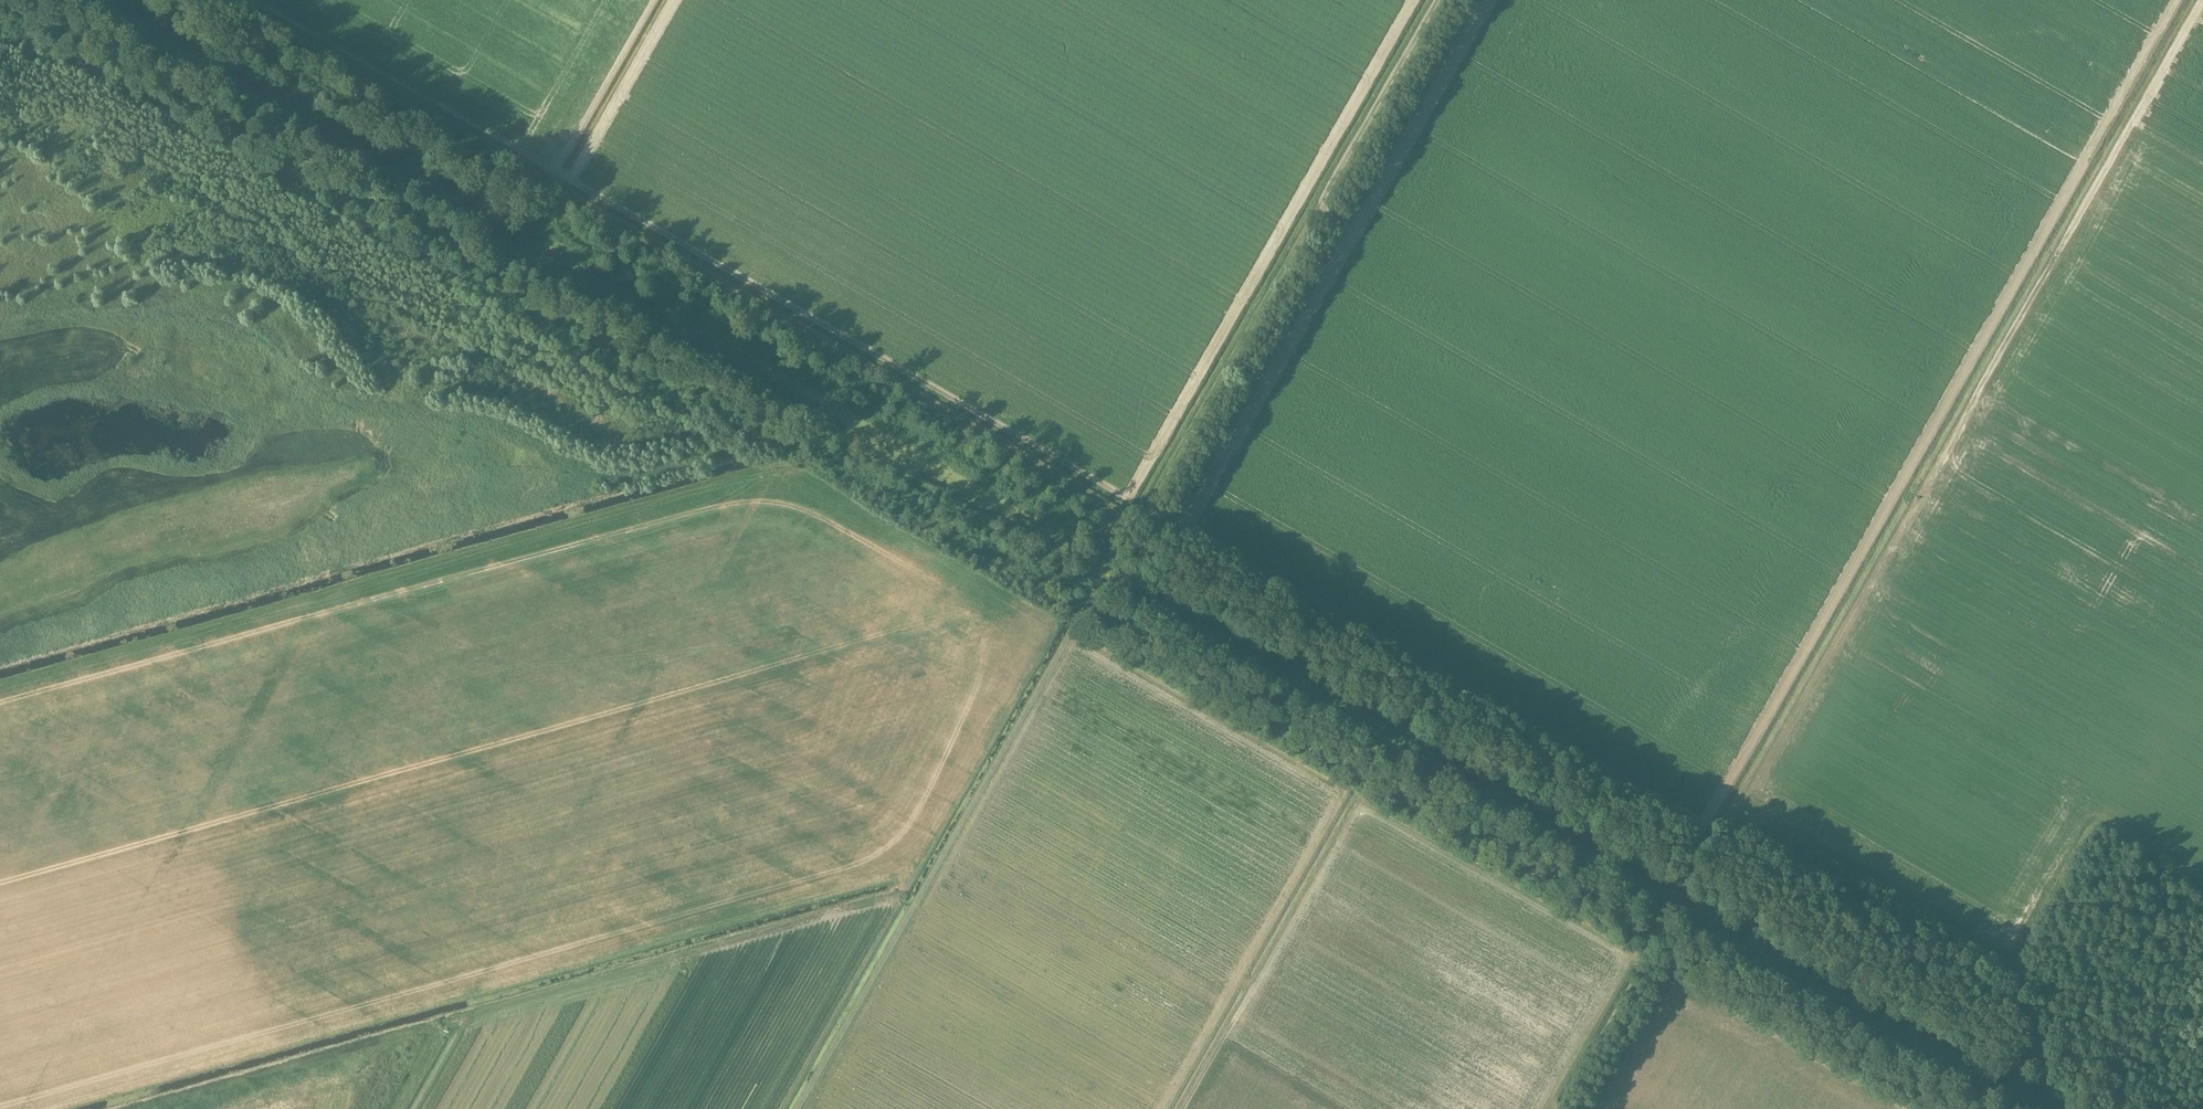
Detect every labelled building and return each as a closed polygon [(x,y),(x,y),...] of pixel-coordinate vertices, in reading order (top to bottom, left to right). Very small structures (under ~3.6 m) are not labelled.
[(935,645),(926,647),(928,654),(937,651),(935,645)]
